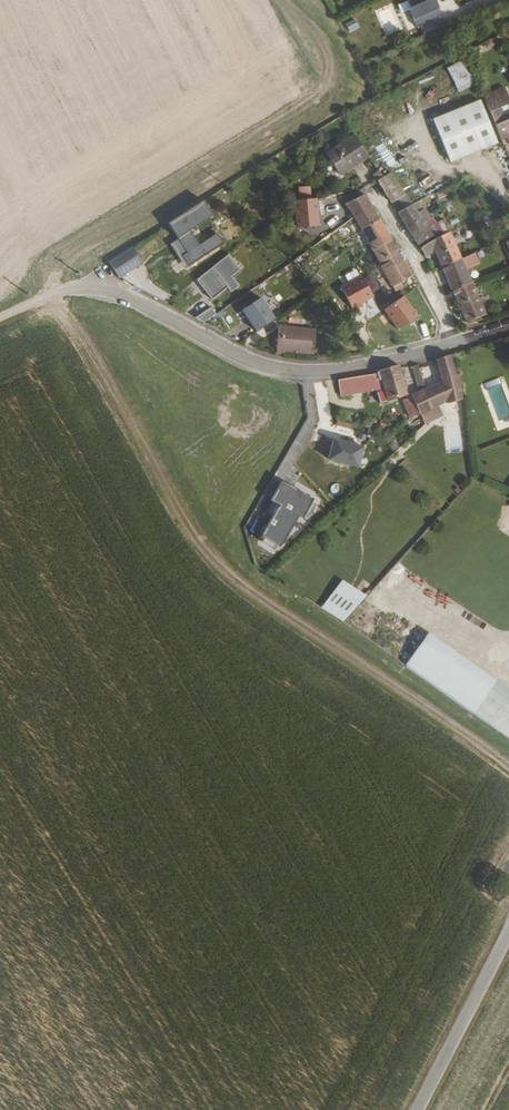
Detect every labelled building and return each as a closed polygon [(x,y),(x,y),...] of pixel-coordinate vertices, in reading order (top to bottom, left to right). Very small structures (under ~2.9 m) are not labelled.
[(416,26),(443,16),(437,0),(407,0),(416,26)] [(464,60),(447,68),(460,93),(477,85),(464,60)] [(506,90),(504,85),(480,95),(482,101),(506,90)] [(506,90),(482,101),(483,104),(497,138),(508,133),(508,96),(506,90)] [(448,120),(478,107),(475,100),(429,119),(447,162),(463,155),(448,120)] [(493,142),(478,107),(448,120),(463,155),(493,142)] [(368,159),(354,138),(326,155),(340,176),(368,159)] [(406,156),(417,151),(415,146),(403,151),(406,156)] [(395,198),(403,194),(388,173),(380,177),(377,171),(371,175),(375,180),(388,201),(395,198)] [(314,187),(292,186),(292,197),(313,198),(314,187)] [(375,218),(361,194),(354,198),(344,203),(355,224),(358,229),(375,218)] [(410,205),(403,194),(395,198),(402,210),(395,214),(414,244),(424,239),(431,235),(424,224),(431,219),(424,210),(417,214),(410,205)] [(292,222),(317,223),(317,214),(313,214),(313,198),(292,197),(292,222)] [(194,198),(168,214),(179,233),(189,227),(195,236),(188,241),(198,253),(221,236),(212,224),(208,226),(203,220),(207,217),(194,198)] [(506,200),(488,208),(492,217),(508,208),(508,206),(506,200)] [(375,218),(358,229),(358,230),(371,253),(388,242),(375,218)] [(436,225),(432,219),(431,219),(424,224),(431,235),(440,231),(436,225)] [(440,231),(442,234),(447,231),(444,221),(436,225),(440,231)] [(459,259),(447,231),(442,234),(435,238),(426,242),(422,245),(426,252),(431,250),(440,268),(459,259)] [(140,254),(130,236),(123,241),(133,258),(140,254)] [(123,241),(106,251),(116,268),(133,258),(123,241)] [(388,242),(371,253),(391,292),(404,284),(402,280),(408,276),(388,242)] [(231,255),(198,279),(213,301),(238,284),(232,276),(241,270),(231,255)] [(459,259),(440,268),(450,290),(469,281),(459,259)] [(469,281),(450,290),(465,322),(483,314),(469,281)] [(257,334),(278,321),(262,296),(242,309),(257,334)] [(197,317),(203,324),(216,314),(210,307),(197,317)] [(315,331),(278,327),(275,353),(285,355),(285,351),(312,354),(315,331)] [(452,376),(448,355),(434,360),(442,382),(446,402),(452,401),(453,408),(458,407),(459,407),(455,377),(452,376)] [(405,394),(396,365),(377,370),(377,372),(381,386),(387,405),(399,401),(398,397),(405,394)] [(430,408),(423,390),(416,365),(410,367),(417,392),(411,394),(418,413),(424,410),(430,408)] [(381,386),(377,372),(335,383),(340,397),(381,386)] [(442,382),(432,386),(439,405),(446,402),(442,382)] [(432,386),(423,390),(430,408),(439,405),(432,386)] [(409,412),(414,417),(408,399),(399,402),(403,417),(409,412)] [(349,424),(336,420),(335,425),(323,421),(321,427),(353,437),(355,431),(348,429),(349,424)] [(331,441),(328,462),(360,467),(363,445),(331,441)] [(282,550),(301,517),(305,519),(315,501),(281,481),(270,501),(276,505),(258,537),(282,550)] [(412,585),(416,578),(407,573),(403,579),(412,585)] [(343,578),(321,607),(344,623),(365,594),(343,578)] [(420,644),(403,668),(444,697),(508,741),(508,707),(420,644)]
